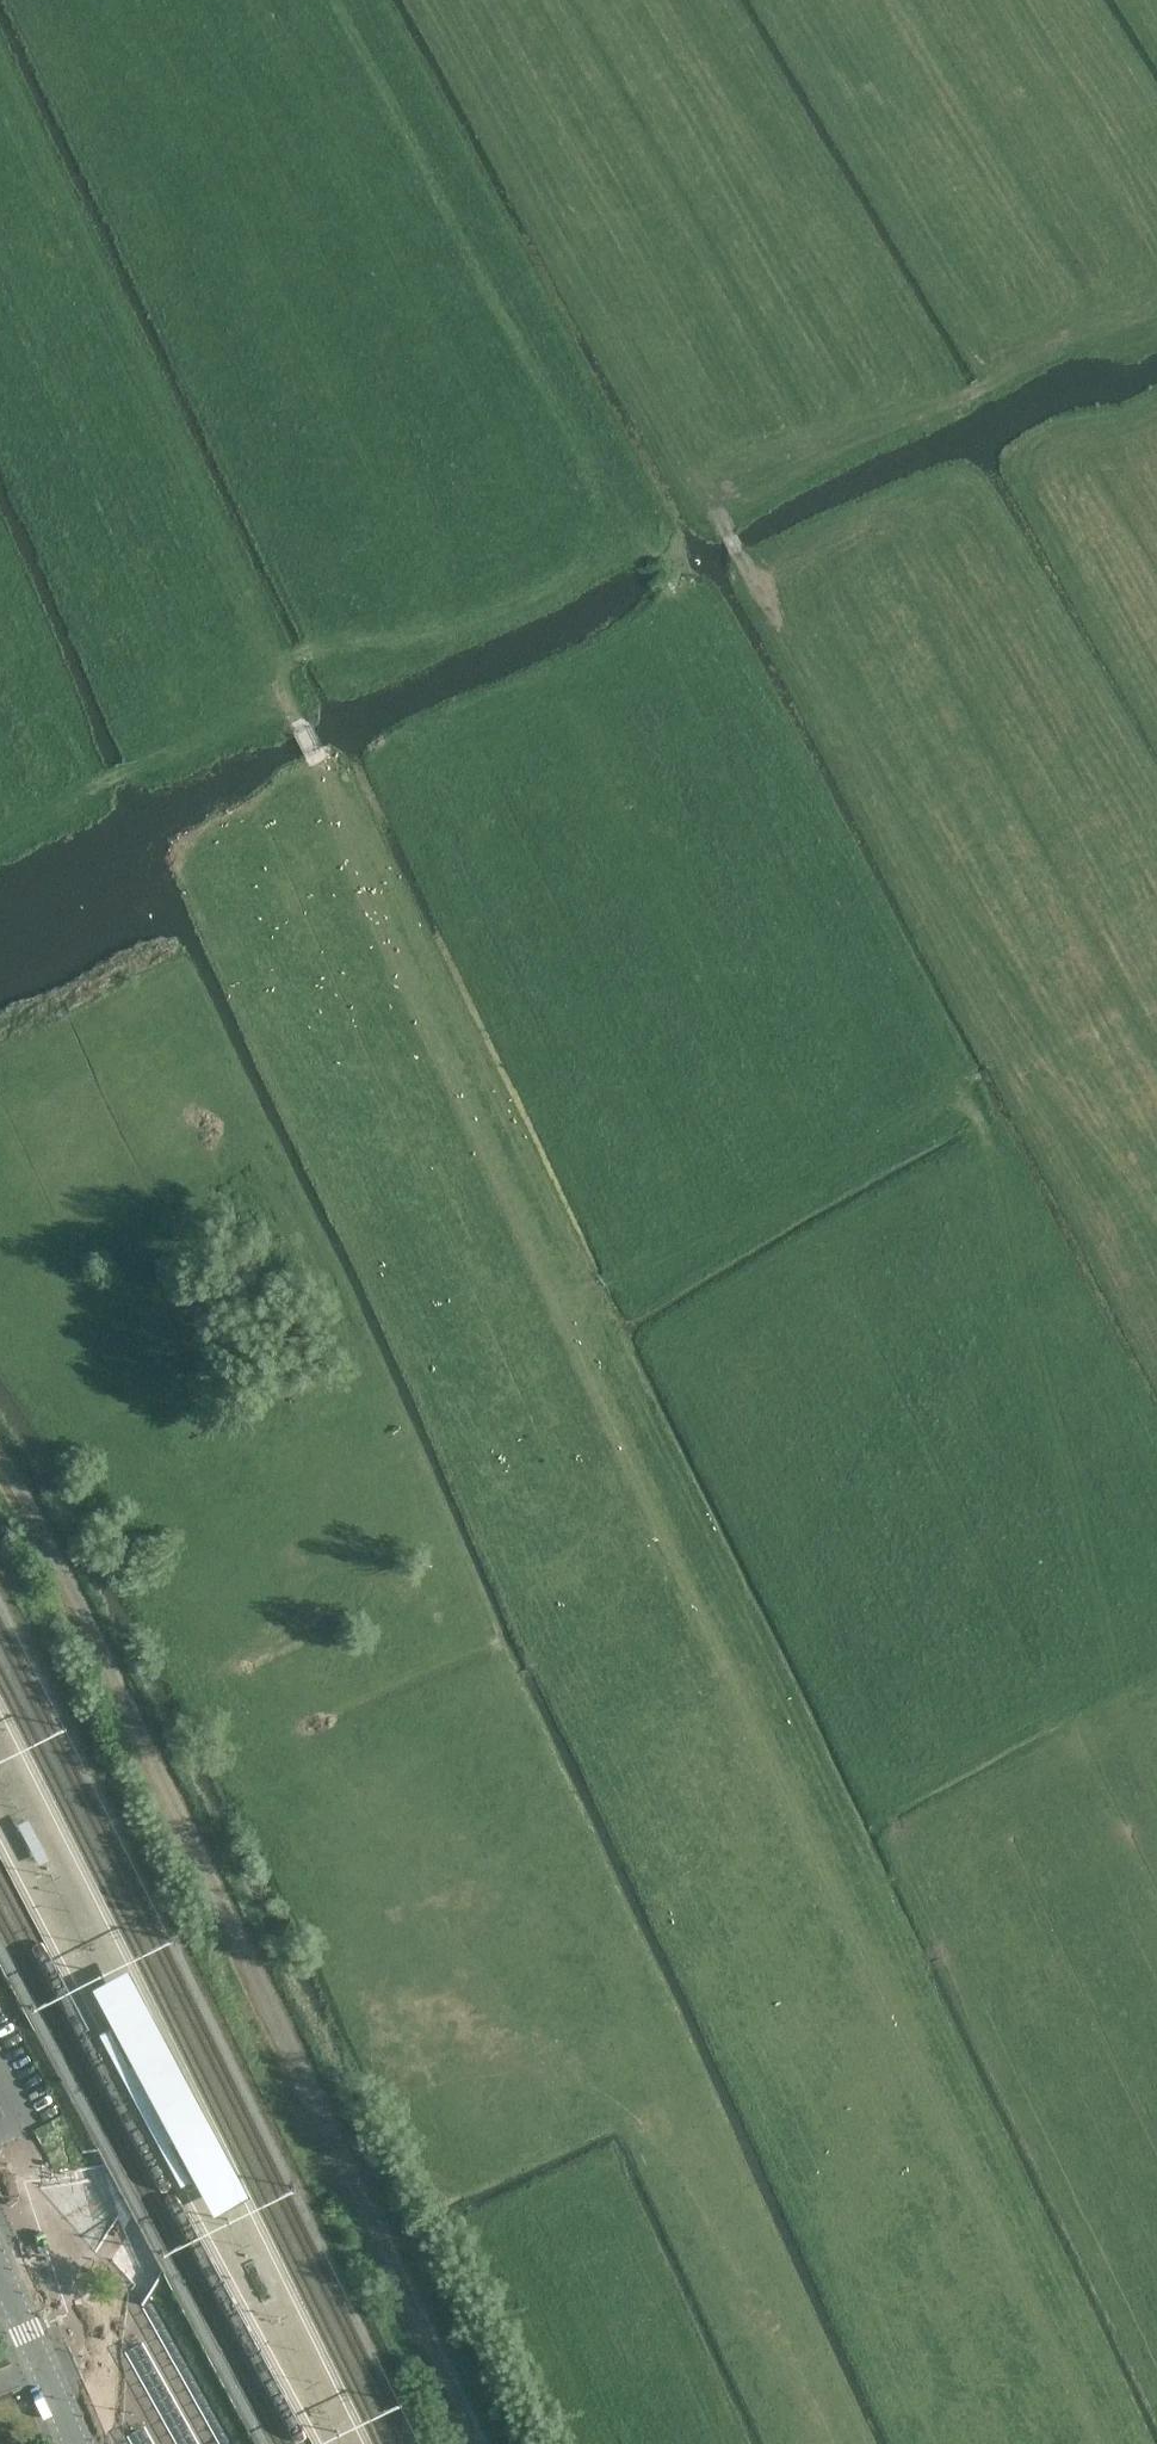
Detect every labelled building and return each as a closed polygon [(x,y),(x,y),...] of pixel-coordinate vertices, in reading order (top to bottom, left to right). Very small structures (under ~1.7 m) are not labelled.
[(131,1966),(96,1983),(147,2089),(159,2083),(162,2089),(180,2081),(174,2070),(179,2067),(131,1966)] [(201,2146),(187,2154),(193,2166),(200,2162),(207,2158),(201,2146)] [(200,2179),(216,2210),(248,2193),(225,2150),(214,2156),(220,2168),(200,2179)] [(152,2303),(143,2310),(157,2334),(219,2443),(230,2443),(152,2303)]
